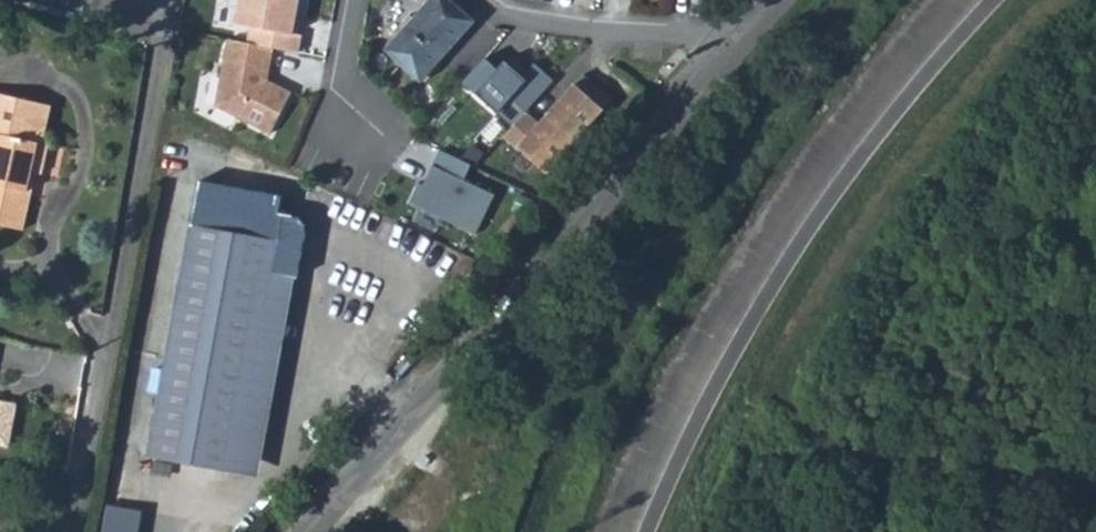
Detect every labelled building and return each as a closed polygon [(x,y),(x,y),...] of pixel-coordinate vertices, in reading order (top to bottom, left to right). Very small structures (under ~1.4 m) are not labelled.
[(232,25),(244,27),(242,38),(273,44),(297,49),(299,36),(289,34),(295,0),(237,0),(232,25)] [(389,46),(423,77),(475,18),(455,0),(432,0),(415,18),(409,12),(392,31),(398,38),(389,46)] [(215,99),(273,125),(291,85),(267,74),(262,72),(264,59),(270,60),(273,44),(242,38),(228,32),(215,99)] [(506,97),(520,110),(549,79),(535,65),(522,78),(519,75),(502,59),(494,67),(482,55),(460,79),(493,110),(506,97)] [(531,62),(519,75),(522,78),(535,65),(531,62)] [(532,116),(512,140),(559,177),(621,101),(586,73),(543,125),(532,116)] [(26,229),(35,191),(30,190),(35,173),(45,175),(51,145),(44,143),(53,106),(0,94),(0,224),(26,229)] [(415,178),(406,197),(472,230),(491,191),(460,175),(468,160),(438,145),(420,180),(415,178)] [(202,179),(194,225),(280,241),(275,272),(298,276),(308,231),(307,222),(301,214),(280,211),(283,194),(202,179)] [(280,241),(194,225),(149,455),(237,472),(275,272),(280,241)] [(12,445),(20,402),(0,399),(0,443),(12,445)] [(141,508),(108,505),(105,531),(139,531),(141,508)]
